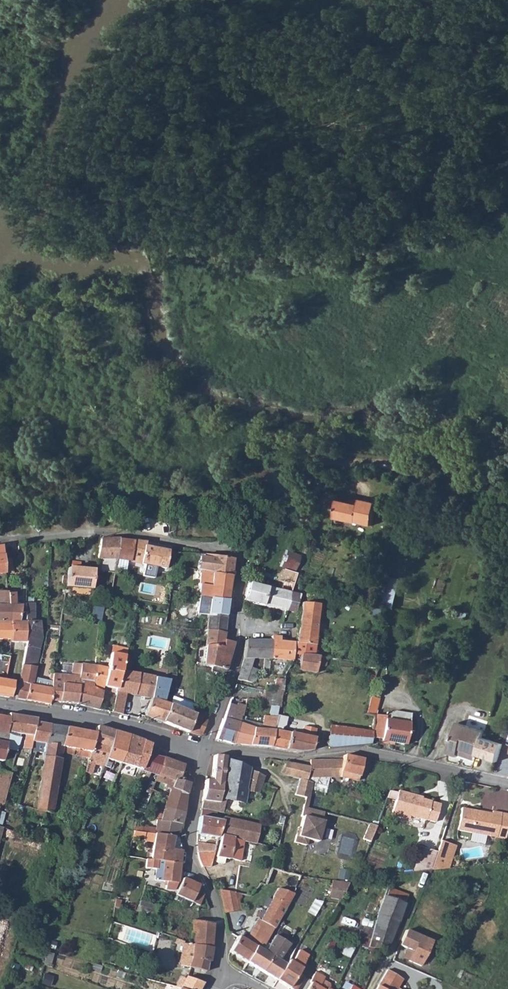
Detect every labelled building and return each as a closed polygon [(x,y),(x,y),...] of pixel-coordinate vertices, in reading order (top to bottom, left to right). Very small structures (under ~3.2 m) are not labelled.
[(338,500),(334,518),(357,523),(357,522),(372,526),(377,504),(361,500),(360,506),(338,500)] [(99,540),(97,560),(115,560),(118,541),(119,541),(119,539),(99,540)] [(118,541),(115,560),(126,561),(126,557),(131,558),(131,563),(166,569),(169,551),(145,547),(146,542),(133,541),(133,542),(119,541),(118,541)] [(294,564),(295,553),(284,551),(282,562),(294,564)] [(198,562),(197,570),(201,571),(230,576),(232,559),(214,556),(203,555),(203,562),(198,562)] [(12,558),(3,559),(4,572),(13,571),(12,558)] [(97,560),(95,571),(114,573),(115,560),(97,560)] [(250,572),(250,575),(257,577),(259,569),(253,567),(252,573),(250,572)] [(69,569),(66,587),(92,589),(93,571),(69,569)] [(201,571),(200,588),(229,591),(230,576),(201,571)] [(382,603),(394,607),(403,579),(390,575),(382,603)] [(245,594),(244,601),(263,606),(285,611),(290,593),(269,589),(249,583),(247,587),(246,588),(245,594)] [(200,588),(199,596),(227,600),(229,591),(200,588)] [(0,592),(0,623),(10,624),(10,622),(8,606),(7,594),(7,592),(0,592)] [(290,593),(285,611),(295,612),(300,596),(290,593)] [(227,600),(199,596),(198,607),(209,609),(208,615),(226,617),(227,600)] [(26,647),(22,666),(36,667),(41,637),(39,621),(34,622),(33,603),(25,603),(26,623),(27,643),(26,647)] [(301,603),(296,643),(315,645),(318,611),(323,611),(323,605),(301,603)] [(12,606),(8,606),(10,622),(10,624),(10,639),(11,642),(27,643),(26,623),(20,623),(21,606),(12,606)] [(208,615),(207,632),(224,634),(226,617),(208,615)] [(0,623),(0,639),(10,639),(10,624),(0,623)] [(207,632),(205,647),(223,648),(223,641),(224,634),(207,632)] [(205,647),(203,666),(225,671),(233,643),(223,641),(223,648),(205,647)] [(244,659),(238,680),(252,683),(253,683),(254,682),(255,681),(256,678),(259,670),(251,668),(254,659),(270,659),(271,641),(245,641),(244,659)] [(271,641),(270,659),(293,661),(293,654),(293,643),(279,642),(275,641),(271,641)] [(293,643),(293,654),(300,655),(314,656),(315,645),(296,643),(293,643)] [(112,646),(110,654),(123,657),(125,657),(127,649),(112,646)] [(94,667),(92,689),(102,692),(103,686),(116,690),(119,671),(123,657),(110,654),(106,669),(94,667)] [(314,656),(300,655),(298,671),(316,674),(316,669),(320,669),(320,666),(325,667),(327,659),(319,656),(314,656)] [(52,674),(51,684),(61,686),(59,702),(76,704),(97,710),(102,692),(92,689),(94,667),(73,664),(71,676),(52,674)] [(22,666),(18,683),(29,685),(32,686),(36,667),(22,666)] [(116,690),(112,712),(122,714),(126,694),(150,698),(154,678),(119,671),(116,690)] [(9,698),(11,682),(5,681),(6,675),(0,674),(0,696),(9,698)] [(29,685),(26,700),(48,705),(49,701),(59,702),(61,686),(51,684),(52,674),(50,674),(49,681),(36,679),(35,686),(32,686),(29,685)] [(367,682),(374,683),(376,676),(369,675),(367,682)] [(151,698),(144,716),(163,722),(169,706),(163,703),(169,680),(154,678),(150,698),(151,698)] [(284,681),(275,680),(274,692),(282,693),(283,693),(284,686),(284,681)] [(18,683),(15,699),(26,701),(26,700),(29,685),(18,683)] [(264,690),(262,705),(280,707),(282,693),(274,692),(264,690)] [(169,706),(163,722),(188,733),(194,716),(181,710),(185,701),(173,697),(169,706)] [(370,697),(366,714),(373,715),(376,716),(379,699),(370,697)] [(220,727),(216,739),(233,744),(239,723),(246,704),(237,704),(236,706),(229,704),(223,719),(222,721),(220,727)] [(373,715),(371,731),(371,737),(381,739),(384,720),(409,724),(410,714),(392,711),(385,717),(376,716),(373,715)] [(194,716),(188,733),(201,737),(208,717),(195,713),(194,716)] [(9,718),(7,732),(21,735),(24,735),(22,749),(31,749),(36,723),(37,718),(8,714),(7,716),(8,716),(8,718),(9,718)] [(252,728),(249,746),(270,747),(276,717),(264,716),(263,725),(253,723),(252,728)] [(276,717),(270,747),(286,750),(299,753),(311,751),(316,729),(304,726),(302,736),(281,732),(282,728),(285,726),(287,718),(277,716),(276,717)] [(7,732),(9,718),(8,718),(0,717),(0,733),(7,732)] [(381,739),(381,741),(406,745),(409,724),(384,720),(381,739)] [(36,723),(31,749),(29,754),(35,755),(36,751),(45,754),(46,744),(49,725),(36,723)] [(239,723),(233,744),(249,746),(252,728),(239,723)] [(457,757),(457,755),(459,749),(477,755),(482,738),(484,732),(457,723),(447,754),(457,757)] [(49,725),(46,744),(62,747),(63,747),(63,749),(65,753),(73,755),(74,749),(77,749),(75,755),(89,758),(95,734),(49,725)] [(327,745),(327,746),(330,747),(331,747),(371,745),(371,737),(371,731),(342,727),(330,725),(327,745)] [(87,760),(84,773),(91,775),(94,765),(103,767),(114,732),(97,726),(95,734),(89,758),(88,760),(87,760)] [(6,743),(5,748),(17,751),(20,738),(12,737),(7,734),(7,732),(0,733),(0,742),(6,743)] [(114,732),(103,767),(109,768),(111,761),(120,763),(128,736),(114,732)] [(128,736),(120,763),(124,765),(121,772),(132,776),(134,768),(157,776),(162,758),(155,756),(157,748),(142,742),(143,741),(128,736)] [(482,738),(477,755),(497,762),(502,744),(482,738)] [(45,754),(36,810),(45,813),(52,814),(62,747),(46,744),(45,754)] [(459,749),(457,755),(475,760),(477,755),(459,749)] [(215,782),(205,780),(202,801),(218,803),(219,800),(225,761),(224,760),(225,757),(214,756),(212,777),(216,777),(215,782)] [(342,760),(310,760),(310,767),(307,777),(340,777),(343,778),(358,781),(362,760),(344,756),(342,760)] [(162,758),(157,776),(155,781),(166,785),(165,787),(171,789),(170,790),(185,795),(188,784),(186,783),(179,781),(182,772),(184,766),(162,758)] [(225,761),(219,800),(220,800),(220,799),(224,799),(244,803),(246,791),(259,793),(265,777),(225,761)] [(285,762),(281,774),(299,779),(306,781),(307,777),(310,767),(285,762)] [(3,805),(11,774),(0,771),(0,804),(3,805)] [(182,772),(179,781),(186,783),(188,778),(188,774),(182,772)] [(306,781),(299,779),(295,795),(305,798),(303,807),(308,808),(311,790),(312,783),(306,781)] [(154,784),(149,782),(146,792),(150,794),(154,784)] [(170,790),(163,809),(184,813),(185,795),(170,790)] [(390,791),(387,798),(395,800),(397,793),(390,791)] [(397,793),(395,800),(391,815),(409,820),(410,816),(426,821),(426,820),(435,822),(440,804),(431,802),(431,801),(415,797),(415,796),(398,791),(397,793)] [(219,800),(218,803),(202,801),(201,808),(221,812),(222,812),(224,799),(220,799),(220,800),(219,800)] [(155,820),(157,821),(181,825),(184,813),(163,809),(158,807),(155,820)] [(308,808),(303,807),(300,817),(302,817),(298,834),(296,835),(294,842),(306,846),(308,839),(318,842),(323,822),(322,821),(324,812),(308,808)] [(26,808),(24,814),(29,815),(28,818),(44,821),(45,813),(36,810),(26,808)] [(479,812),(461,808),(457,830),(506,840),(507,828),(507,814),(492,812),(491,816),(479,814),(479,812)] [(197,835),(197,840),(202,840),(203,836),(217,838),(218,836),(220,836),(223,818),(222,818),(222,821),(200,817),(197,835)] [(220,839),(216,857),(217,857),(225,859),(230,859),(240,861),(243,841),(256,844),(260,826),(223,818),(220,836),(218,836),(217,838),(220,839)] [(141,826),(141,832),(145,833),(172,837),(178,838),(181,825),(157,821),(156,828),(141,826)] [(66,831),(74,834),(77,825),(69,822),(66,831)] [(372,825),(369,824),(363,839),(370,842),(376,827),(377,826),(372,825)] [(151,860),(180,863),(182,851),(171,850),(172,837),(145,833),(144,838),(147,842),(154,843),(151,860)] [(171,850),(182,851),(178,838),(172,837),(171,850)] [(431,870),(444,869),(452,845),(440,841),(437,852),(431,870)] [(421,865),(416,863),(413,872),(431,870),(437,852),(427,849),(421,865)] [(214,852),(198,852),(199,860),(202,867),(210,867),(214,852)] [(178,883),(180,863),(151,860),(146,860),(145,868),(156,869),(155,881),(166,882),(165,889),(174,891),(178,883)] [(290,874),(283,891),(293,894),(300,876),(290,874)] [(182,879),(175,895),(199,906),(204,895),(202,891),(199,886),(182,879)] [(333,881),(328,898),(340,900),(349,883),(333,881)] [(230,952),(246,962),(255,947),(261,950),(273,930),(274,930),(274,929),(293,894),(283,891),(278,889),(260,921),(258,919),(245,941),(238,937),(230,952)] [(241,894),(219,890),(224,914),(238,911),(236,899),(241,898),(241,894)] [(377,915),(367,948),(386,950),(398,922),(404,904),(384,896),(377,915)] [(140,901),(137,911),(156,917),(159,906),(140,901)] [(195,933),(193,945),(212,948),(213,923),(193,920),(191,932),(195,933)] [(281,923),(274,936),(288,944),(295,931),(281,923)] [(403,958),(408,960),(418,936),(406,931),(399,946),(407,949),(403,958)] [(255,947),(246,962),(275,980),(285,965),(279,961),(289,945),(288,944),(274,936),(264,952),(261,950),(255,947)] [(418,936),(408,960),(421,966),(432,942),(418,936)] [(179,963),(181,966),(206,972),(209,962),(212,948),(193,945),(184,943),(179,963)] [(285,965),(275,980),(289,988),(298,973),(301,969),(300,969),(308,956),(298,951),(291,963),(288,961),(285,965)] [(378,986),(382,988),(401,988),(398,987),(403,980),(387,970),(378,986)] [(308,988),(329,988),(330,987),(329,984),(323,980),(325,978),(315,972),(310,982),(312,984),(308,988)] [(289,988),(290,988),(300,988),(305,981),(305,977),(298,973),(289,988)] [(180,988),(182,988),(200,988),(203,983),(186,977),(180,988)]
